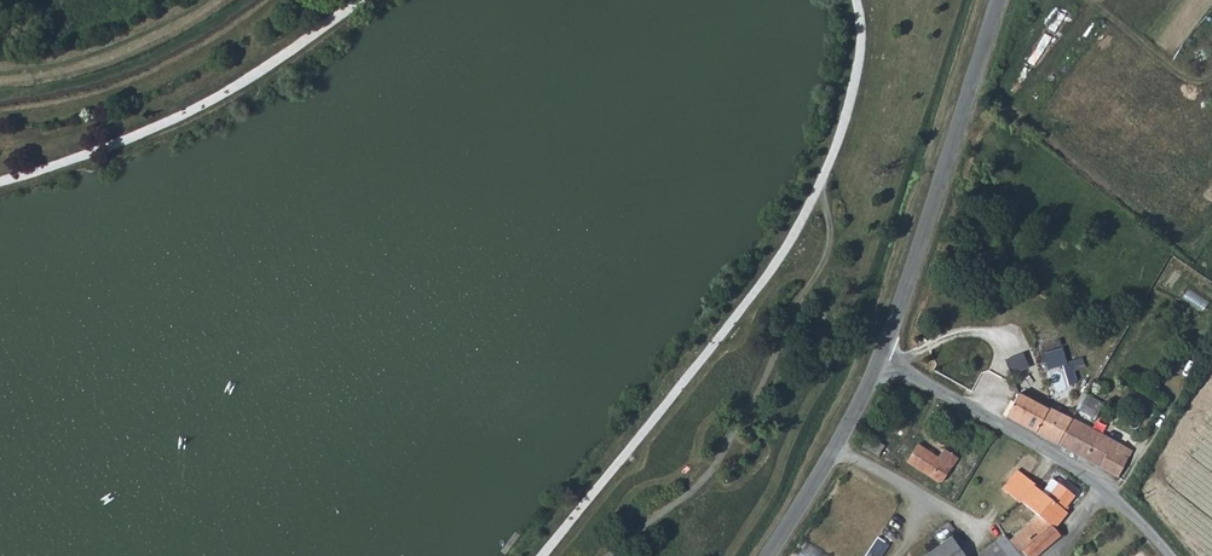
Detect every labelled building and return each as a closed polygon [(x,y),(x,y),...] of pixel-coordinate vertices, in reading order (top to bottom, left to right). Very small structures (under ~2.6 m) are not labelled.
[(1073,371),(1084,368),(1082,359),(1066,363),(1062,349),(1044,354),(1048,369),(1062,365),(1068,383),(1075,381),(1073,371)] [(1002,362),(1009,375),(1026,367),(1019,354),(1002,362)] [(1095,387),(1107,394),(1110,389),(1098,382),(1095,387)] [(1007,418),(1057,445),(1070,420),(1021,393),(1007,418)] [(1102,403),(1087,395),(1078,411),(1093,419),(1102,403)] [(1117,452),(1120,445),(1074,419),(1071,418),(1070,420),(1057,445),(1117,477),(1128,459),(1126,458),(1117,452)] [(877,455),(883,445),(860,431),(855,441),(877,455)] [(941,482),(957,458),(944,449),(937,458),(917,444),(905,461),(938,483),(941,482)] [(1126,458),(1130,450),(1120,445),(1117,452),(1126,458)] [(1033,509),(1059,481),(1054,476),(1043,488),(1035,480),(1036,479),(1021,464),(1004,481),(1033,509)] [(1039,515),(1053,529),(1067,512),(1064,508),(1075,495),(1059,481),(1033,509),(1039,515)] [(1039,515),(1009,539),(1004,534),(997,541),(998,542),(976,555),(1037,555),(1061,536),(1053,529),(1039,515)] [(949,539),(928,555),(963,555),(949,539)] [(810,543),(802,555),(832,555),(810,543)]
